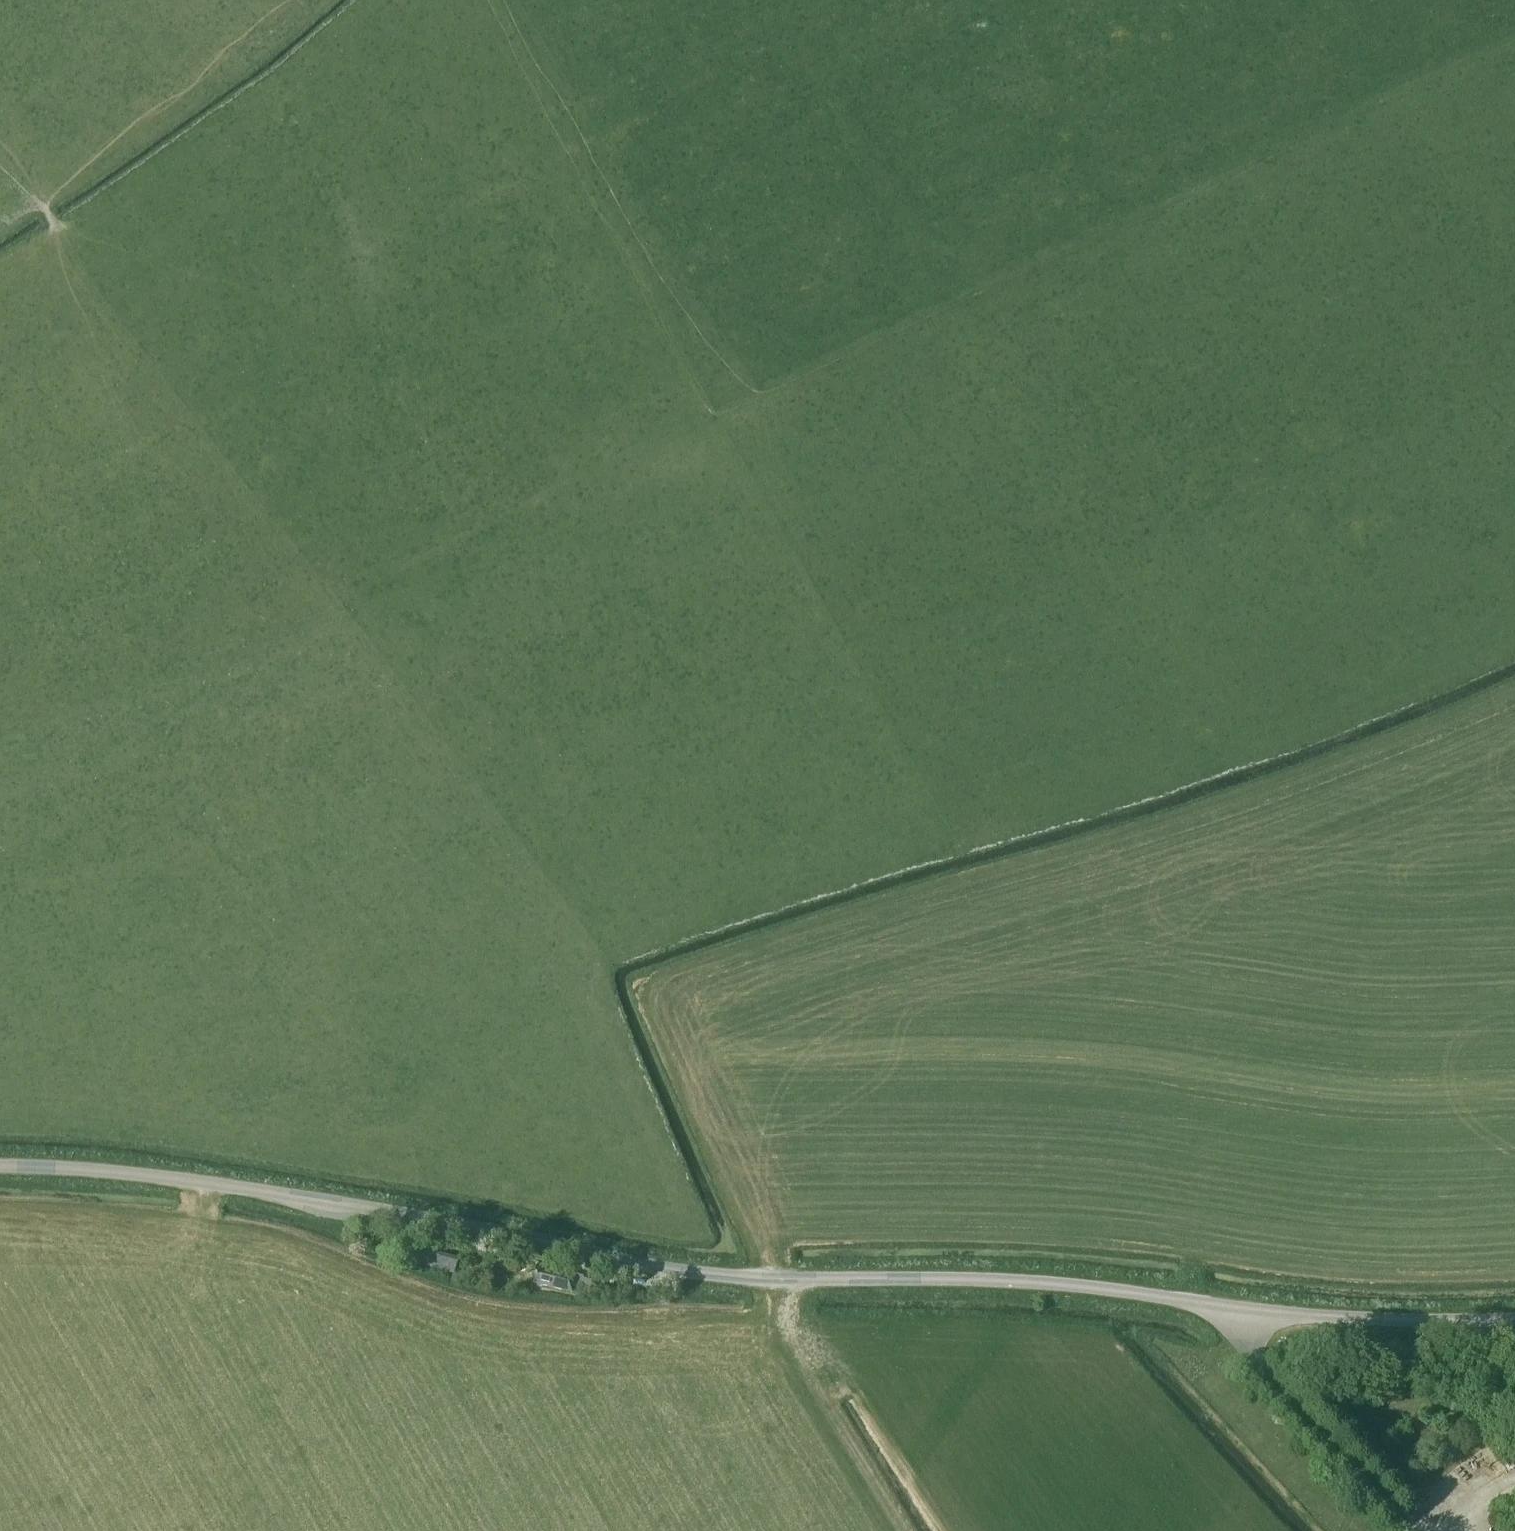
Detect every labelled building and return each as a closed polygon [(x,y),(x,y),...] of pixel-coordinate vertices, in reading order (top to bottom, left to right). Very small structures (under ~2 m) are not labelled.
[(422,1266),(443,1272),(445,1265),(456,1268),(459,1259),(427,1250),(422,1266)] [(585,1274),(584,1277),(577,1275),(578,1272),(539,1262),(534,1283),(573,1293),(575,1285),(582,1287),(583,1285),(604,1290),(607,1280),(585,1274)]
